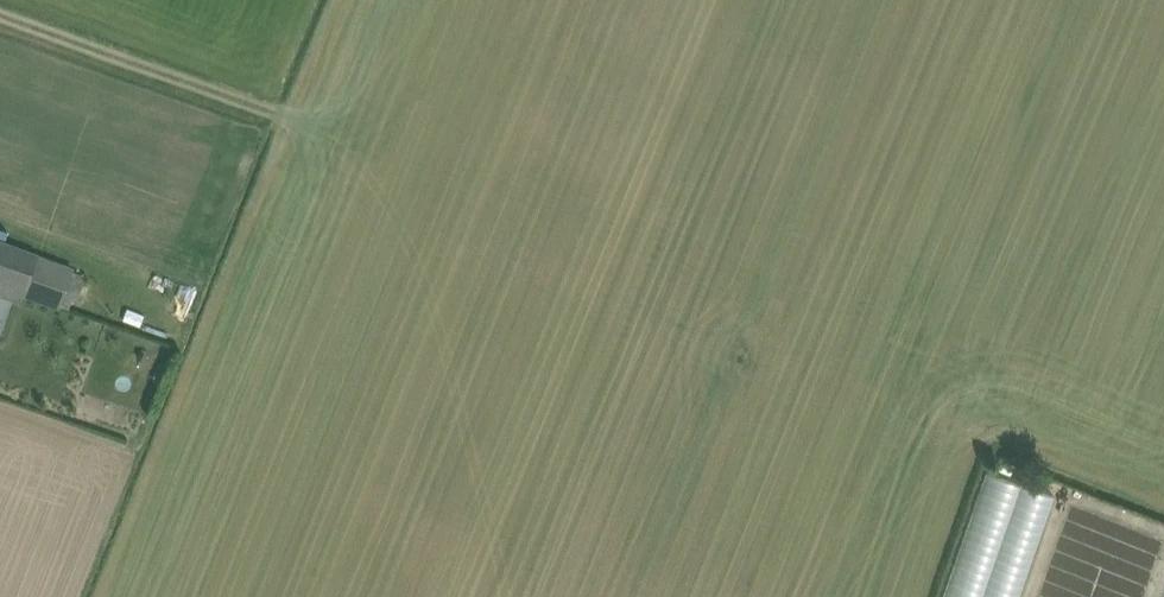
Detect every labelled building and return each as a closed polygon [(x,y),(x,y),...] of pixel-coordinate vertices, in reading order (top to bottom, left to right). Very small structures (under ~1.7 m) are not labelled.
[(25,285),(28,277),(64,291),(73,269),(37,256),(37,255),(0,241),(0,276),(25,285)] [(179,313),(195,318),(204,291),(188,286),(179,313)] [(0,327),(0,344),(20,346),(23,302),(2,301),(0,327)] [(953,596),(1029,596),(1059,496),(990,475),(953,596)]
